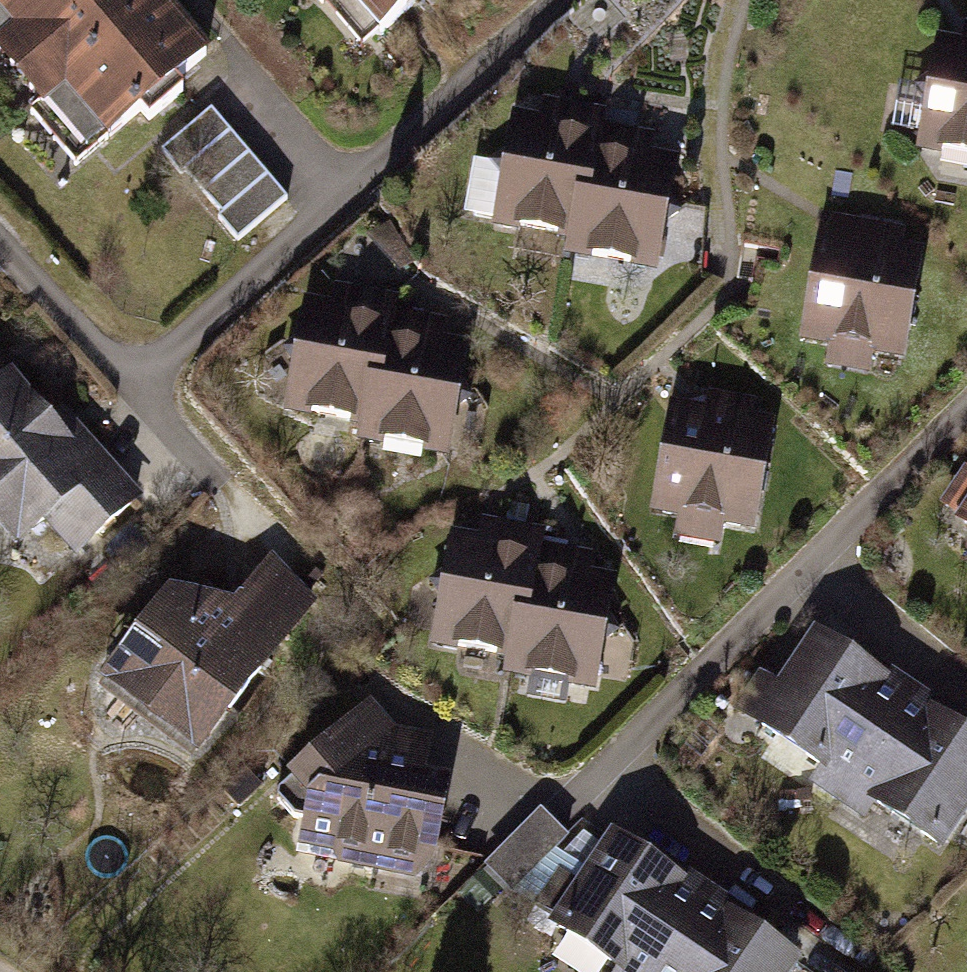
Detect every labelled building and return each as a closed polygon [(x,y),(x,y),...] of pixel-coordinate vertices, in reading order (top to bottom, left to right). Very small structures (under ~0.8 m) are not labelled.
[(163,0),(0,0),(0,57),(95,161),(213,53),(163,0)] [(375,46),(426,0),(333,0),(375,46)] [(929,34),(917,159),(966,164),(966,19),(958,18),(956,36),(929,34)] [(542,109),(516,106),(500,231),(571,240),(568,259),(660,271),(677,143),(645,139),(612,135),(616,108),(580,103),(544,98),(542,109)] [(291,201),(214,112),(168,152),(245,241),(291,201)] [(899,226),(821,214),(802,336),(831,341),(828,365),(905,377),(924,255),(895,250),(899,226)] [(327,303),(302,299),(287,417),(363,427),(361,448),(450,460),(467,326),(437,322),(400,317),(404,291),(374,287),(330,281),(327,303)] [(12,374),(0,385),(0,531),(19,552),(44,530),(81,571),(153,506),(66,411),(55,421),(12,374)] [(704,407),(670,401),(650,514),(676,519),(673,536),(720,545),(723,528),(759,534),(779,422),(754,418),(757,401),(707,392),(704,407)] [(949,527),(966,539),(966,499),(949,527)] [(483,536),(447,532),(434,649),(512,658),(509,684),(596,694),(612,549),(585,546),(549,542),(551,527),(515,523),(484,520),(483,536)] [(171,598),(96,685),(196,770),(318,606),(267,565),(234,608),(171,598)] [(756,726),(817,764),(805,783),(870,824),(879,809),(948,853),(966,823),(966,736),(948,725),(872,677),(811,639),(756,726)] [(436,743),(372,705),(280,783),(308,807),(304,856),(435,877),(448,789),(431,788),(436,743)] [(534,876),(566,898),(593,860),(567,843),(576,829),(538,803),(490,873),(521,894),(534,876)] [(613,838),(548,936),(603,971),(797,971),(804,962),(743,922),(668,873),(613,838)]
